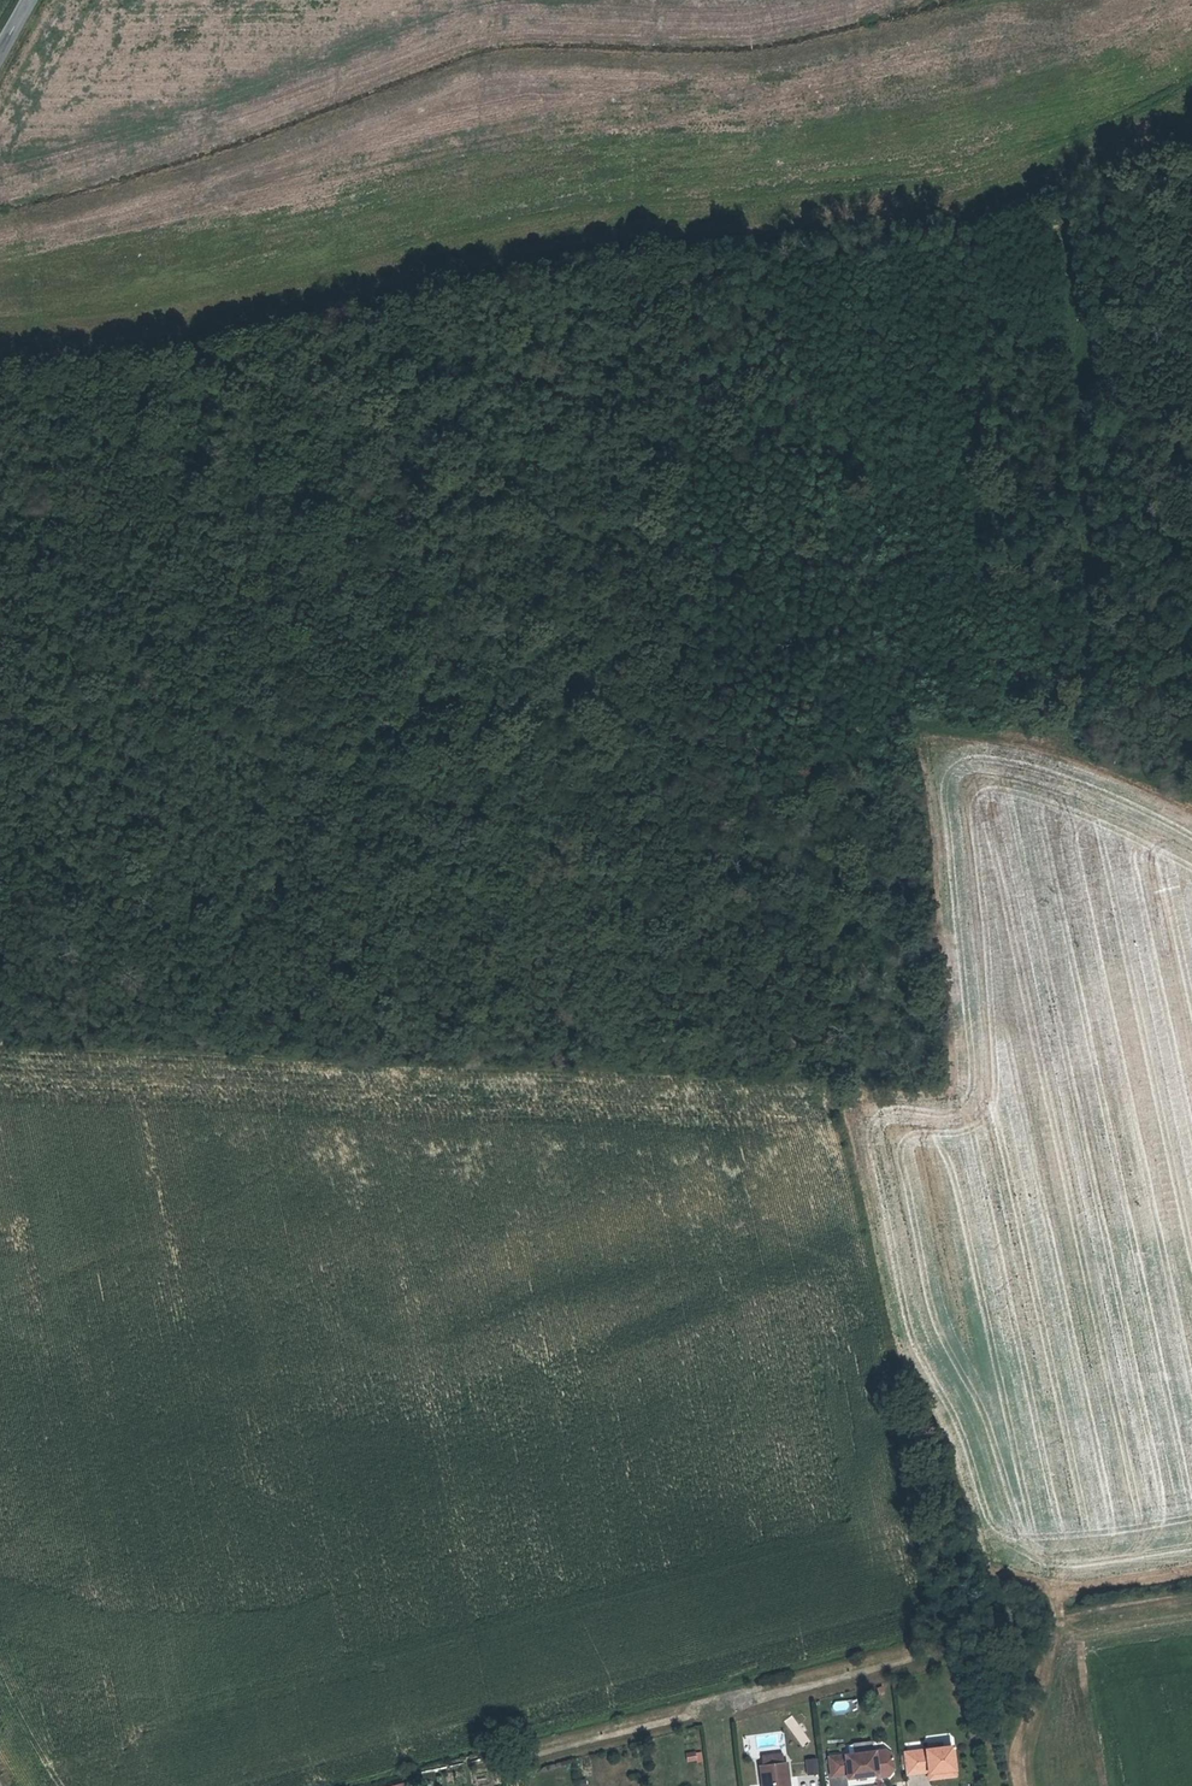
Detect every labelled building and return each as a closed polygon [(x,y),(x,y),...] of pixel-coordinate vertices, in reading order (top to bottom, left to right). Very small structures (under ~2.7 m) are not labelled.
[(929,1773),(955,1770),(953,1747),(905,1753),(907,1775),(929,1772),(929,1773)] [(686,1762),(702,1760),(700,1750),(685,1753),(686,1762)] [(877,1775),(874,1752),(829,1757),(832,1776),(847,1774),(848,1778),(877,1775)] [(805,1758),(807,1773),(818,1772),(816,1757),(805,1758)] [(786,1762),(760,1765),(763,1785),(789,1785),(786,1762)] [(956,1776),(955,1770),(929,1773),(930,1779),(956,1776)]
